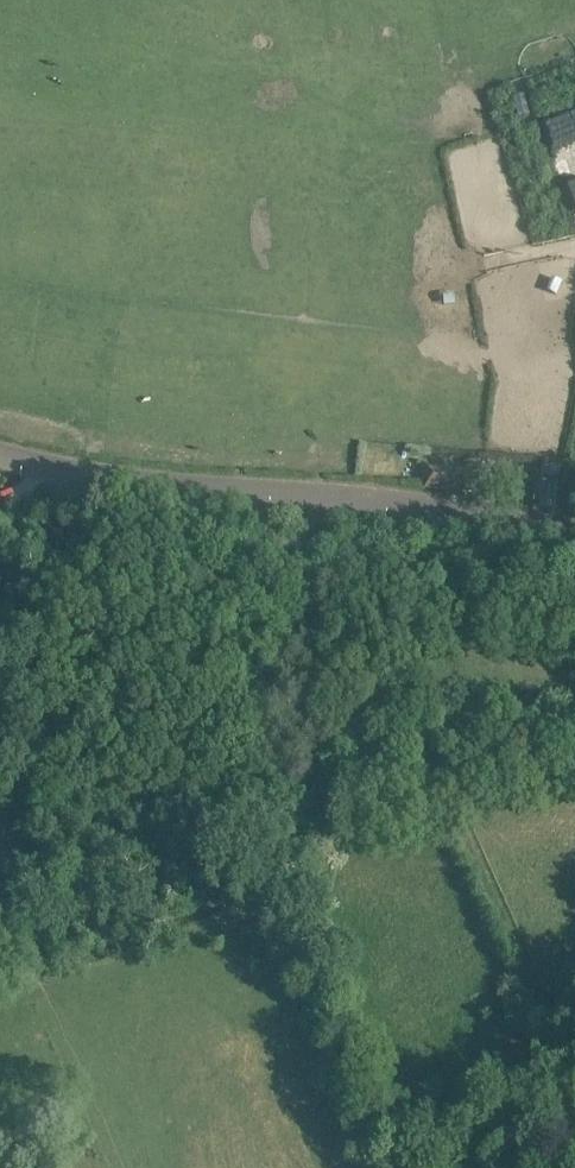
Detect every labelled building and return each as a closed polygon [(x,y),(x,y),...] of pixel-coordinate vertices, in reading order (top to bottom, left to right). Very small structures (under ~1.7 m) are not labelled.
[(554,142),(573,207),(574,207),(574,136),(554,142)] [(552,491),(554,480),(543,479),(542,490),(552,491)]
